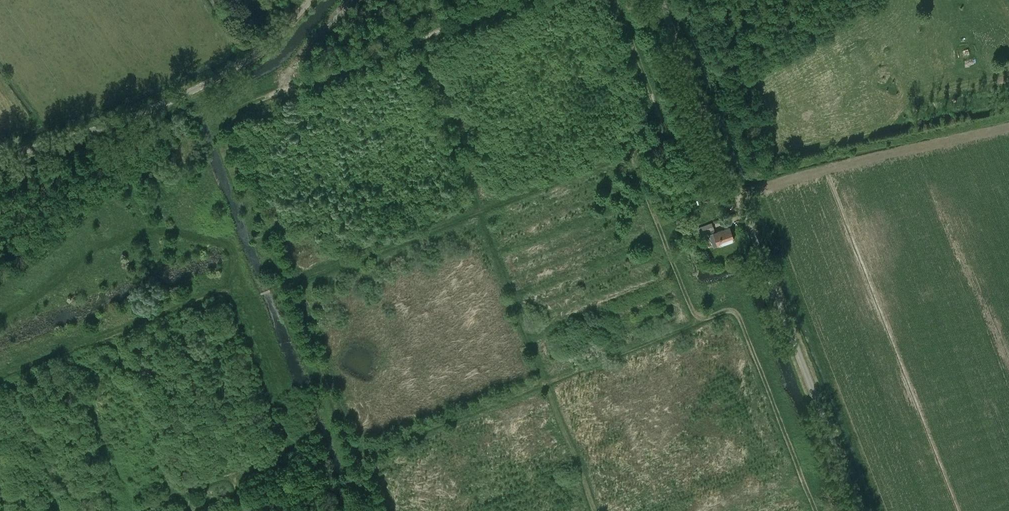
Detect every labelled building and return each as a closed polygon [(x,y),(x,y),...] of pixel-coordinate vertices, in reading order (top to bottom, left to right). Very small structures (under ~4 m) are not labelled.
[(708,234),(715,231),(711,222),(693,229),(697,239),(701,238),(699,233),(700,233),(701,234),(707,231),(708,234)] [(729,228),(709,235),(714,247),(734,240),(729,228)]
